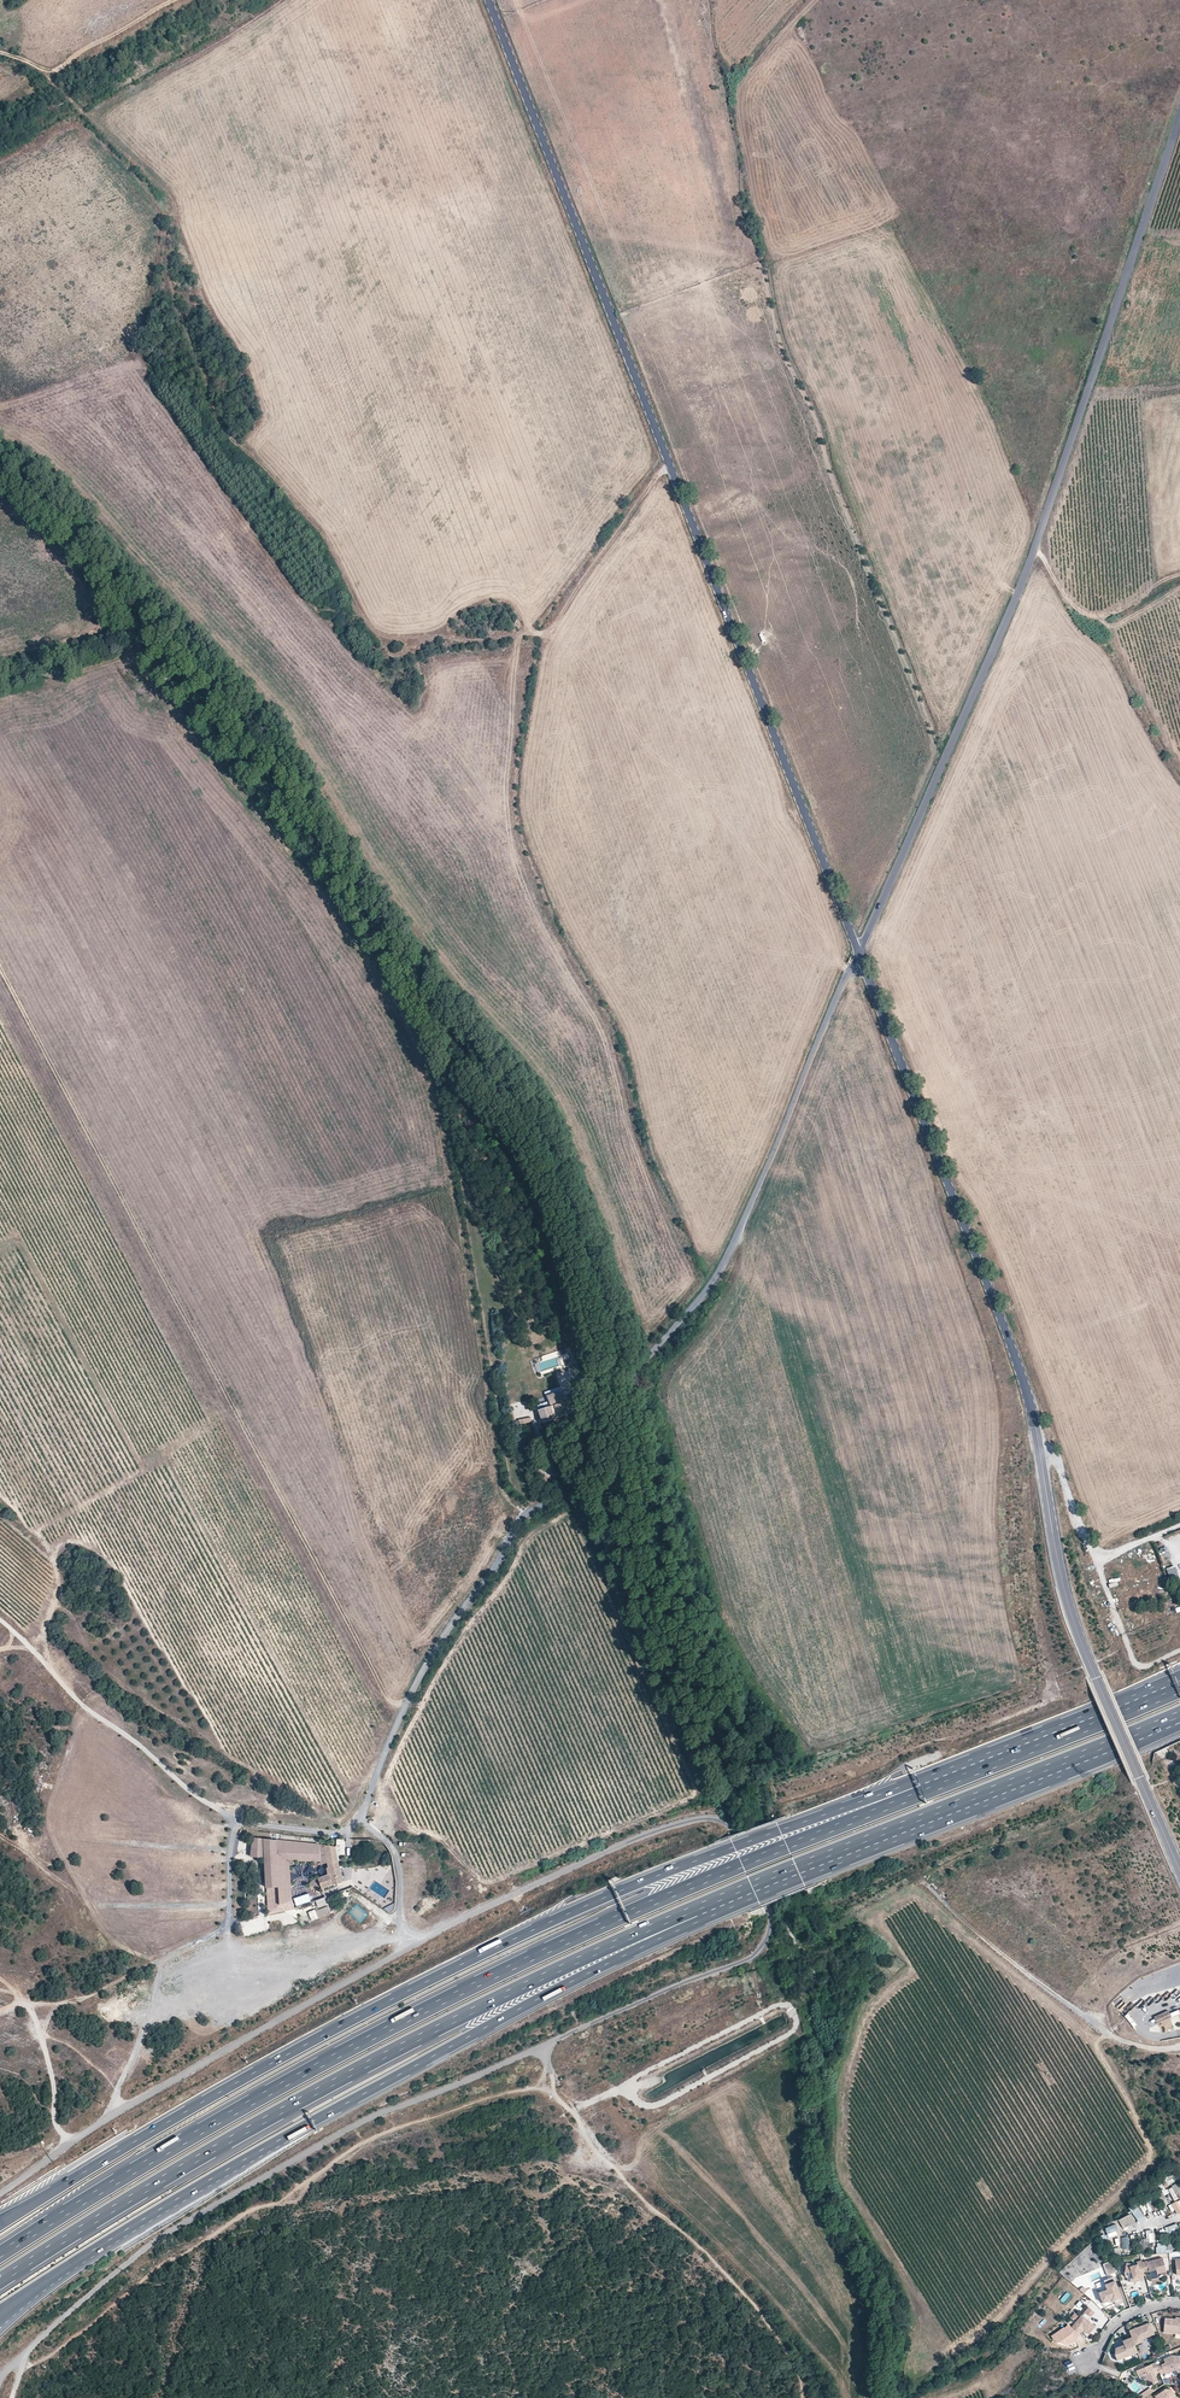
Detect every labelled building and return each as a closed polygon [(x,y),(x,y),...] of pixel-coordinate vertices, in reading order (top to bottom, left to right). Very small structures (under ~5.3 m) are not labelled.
[(544,1392),(548,1401),(549,1401),(547,1396),(559,1392),(562,1398),(576,1393),(574,1386),(561,1391),(560,1387),(544,1392)] [(548,1401),(537,1405),(543,1424),(575,1412),(574,1411),(582,1408),(576,1393),(562,1398),(559,1392),(547,1396),(549,1401),(548,1401)] [(602,1461),(593,1465),(595,1470),(604,1465),(602,1461)] [(548,1479),(556,1476),(552,1466),(544,1470),(548,1479)] [(293,1898),(289,1861),(321,1862),(321,1864),(328,1863),(329,1868),(327,1868),(329,1875),(311,1882),(310,1885),(311,1888),(316,1886),(317,1890),(318,1890),(333,1885),(342,1883),(336,1846),(301,1843),(253,1838),(251,1857),(265,1859),(268,1914),(294,1909),(293,1898)] [(295,1898),(297,1906),(311,1903),(309,1895),(295,1898)] [(357,1903),(348,1912),(360,1924),(369,1915),(357,1903)] [(394,1905),(394,1903),(384,1909),(389,1913),(391,1912),(393,1911),(394,1908),(394,1905)] [(328,1906),(316,1911),(319,1918),(331,1913),(328,1906)] [(299,1915),(302,1923),(316,1918),(313,1910),(299,1915)] [(1170,2012),(1156,2019),(1159,2026),(1173,2020),(1170,2012)] [(436,2062),(446,2056),(444,2052),(433,2059),(436,2062)] [(424,2068),(434,2063),(432,2059),(422,2065),(424,2068)] [(1167,2189),(1174,2202),(1179,2199),(1179,2186),(1179,2183),(1167,2189)] [(1179,2212),(1179,2201),(1168,2205),(1171,2214),(1179,2212)] [(1137,2207),(1131,2211),(1140,2225),(1146,2221),(1137,2207)] [(1131,2214),(1118,2221),(1123,2229),(1135,2222),(1131,2214)] [(1103,2230),(1107,2239),(1118,2234),(1113,2225),(1103,2230)] [(1166,2234),(1177,2233),(1176,2226),(1165,2227),(1166,2234)] [(1145,2231),(1146,2243),(1154,2243),(1153,2230),(1145,2231)] [(1175,2240),(1166,2241),(1167,2251),(1176,2250),(1175,2240)] [(1147,2261),(1142,2263),(1145,2273),(1149,2272),(1152,2281),(1158,2279),(1157,2274),(1166,2272),(1163,2258),(1147,2263),(1147,2261)] [(1113,2261),(1103,2265),(1108,2276),(1117,2272),(1113,2261)] [(1142,2263),(1141,2261),(1137,2262),(1138,2265),(1130,2267),(1126,2266),(1124,2274),(1124,2276),(1125,2277),(1127,2278),(1134,2280),(1141,2278),(1141,2277),(1145,2276),(1145,2273),(1142,2263)] [(1104,2281),(1108,2292),(1099,2296),(1101,2300),(1102,2303),(1114,2299),(1117,2307),(1123,2304),(1113,2277),(1104,2281)] [(1095,2313),(1089,2308),(1084,2313),(1086,2314),(1091,2319),(1095,2313)] [(1071,2317),(1076,2322),(1080,2318),(1075,2314),(1071,2317)] [(1083,2317),(1082,2316),(1080,2318),(1076,2322),(1071,2328),(1079,2334),(1082,2331),(1081,2330),(1082,2329),(1083,2330),(1089,2335),(1095,2328),(1083,2317)] [(1176,2320),(1166,2319),(1164,2333),(1179,2335),(1179,2320),(1176,2320)] [(1150,2324),(1130,2332),(1132,2338),(1135,2346),(1144,2342),(1143,2340),(1155,2336),(1150,2324)] [(1080,2335),(1079,2334),(1071,2328),(1069,2326),(1065,2329),(1064,2329),(1052,2337),(1055,2342),(1066,2346),(1079,2341),(1077,2339),(1080,2335)] [(1135,2346),(1132,2338),(1123,2342),(1124,2346),(1115,2350),(1115,2355),(1118,2362),(1131,2356),(1130,2355),(1137,2352),(1135,2346)] [(1157,2368),(1160,2373),(1161,2376),(1165,2374),(1165,2375),(1175,2371),(1179,2372),(1179,2362),(1179,2357),(1172,2357),(1164,2360),(1166,2364),(1166,2365),(1162,2367),(1162,2366),(1157,2368)] [(1157,2368),(1155,2364),(1137,2372),(1139,2378),(1145,2375),(1147,2379),(1145,2380),(1148,2387),(1159,2383),(1155,2375),(1160,2373),(1157,2368)] [(1143,2397),(1145,2397),(1153,2393),(1151,2389),(1141,2396),(1143,2397)]
